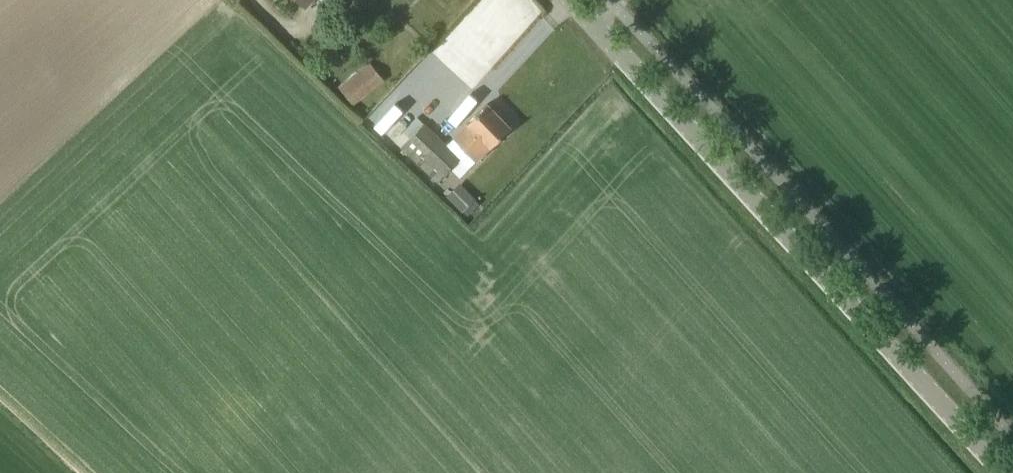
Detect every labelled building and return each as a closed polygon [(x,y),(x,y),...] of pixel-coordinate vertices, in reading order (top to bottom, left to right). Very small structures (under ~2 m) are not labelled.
[(444,37),(456,47),(474,26),(487,37),(472,54),(491,70),(544,5),(538,0),(475,0),(444,37)] [(352,104),(385,79),(370,60),(337,85),(352,104)] [(407,73),(361,119),(372,130),(376,126),(384,134),(406,112),(397,103),(417,83),(407,73)] [(477,161),(511,127),(486,102),(452,136),(453,137),(468,152),(477,161)] [(408,138),(399,148),(435,185),(461,159),(446,144),(424,122),(423,124),(408,138)] [(457,214),(468,203),(453,189),(443,201),(457,214)]
